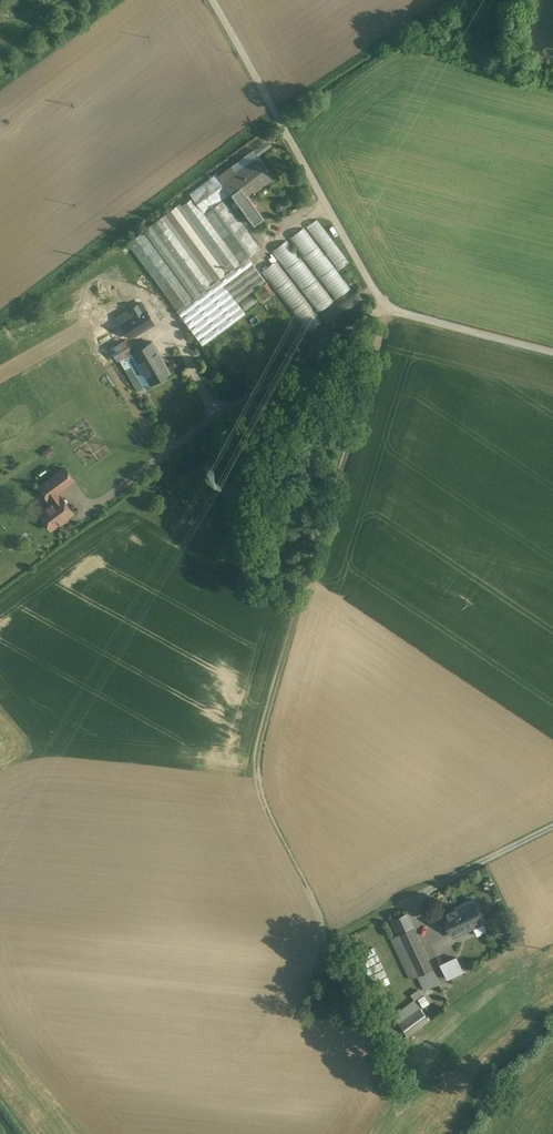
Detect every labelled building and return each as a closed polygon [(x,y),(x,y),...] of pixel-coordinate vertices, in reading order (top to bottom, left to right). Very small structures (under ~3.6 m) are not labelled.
[(231,194),(236,201),(247,194),(262,182),(264,185),(274,178),(258,156),(249,162),(250,165),(237,175),(224,185),(231,194)] [(224,185),(237,175),(231,166),(218,176),(224,185)] [(216,173),(188,194),(192,198),(204,214),(225,199),(231,194),(224,185),(218,176),(216,173)] [(247,194),(236,201),(253,224),(263,217),(247,194)] [(182,206),(230,271),(240,264),(192,198),(182,206)] [(204,214),(240,264),(248,258),(261,249),(225,199),(204,214)] [(165,214),(215,282),(226,274),(176,206),(165,214)] [(150,226),(201,293),(212,285),(161,217),(150,226)] [(307,226),(339,269),(350,261),(318,218),(307,226)] [(335,299),(350,289),(306,226),(291,236),(335,299)] [(127,244),(177,311),(194,299),(144,232),(127,244)] [(273,250),(318,312),(333,301),(288,239),(273,250)] [(194,299),(177,311),(203,346),(246,314),(237,302),(265,281),(248,258),(240,264),(230,271),(226,274),(215,282),(212,285),(201,293),(194,299)] [(322,322),(278,259),(263,269),(307,332),(322,322)] [(141,304),(118,317),(126,331),(125,332),(127,335),(128,334),(130,337),(153,324),(141,304)] [(116,362),(118,361),(132,353),(135,351),(127,339),(108,349),(116,362)] [(135,351),(132,353),(150,385),(170,373),(152,342),(135,351)] [(132,353),(118,361),(136,392),(150,385),(132,353)] [(64,468),(53,476),(62,488),(73,480),(64,468)] [(50,498),(53,502),(60,497),(57,493),(63,488),(62,488),(53,476),(38,487),(48,499),(50,498)] [(53,502),(39,513),(50,529),(73,513),(61,497),(60,497),(53,502)] [(474,899),(444,914),(454,936),(484,922),(474,899)] [(413,928),(391,938),(411,979),(418,976),(433,969),(413,928)] [(457,957),(441,965),(448,979),(464,971),(457,957)] [(433,969),(418,976),(425,991),(440,983),(433,969)] [(413,993),(416,999),(423,994),(420,989),(413,993)] [(424,995),(416,1000),(420,1006),(428,1001),(424,995)] [(430,1019),(421,1008),(400,1025),(408,1035),(430,1019)]
